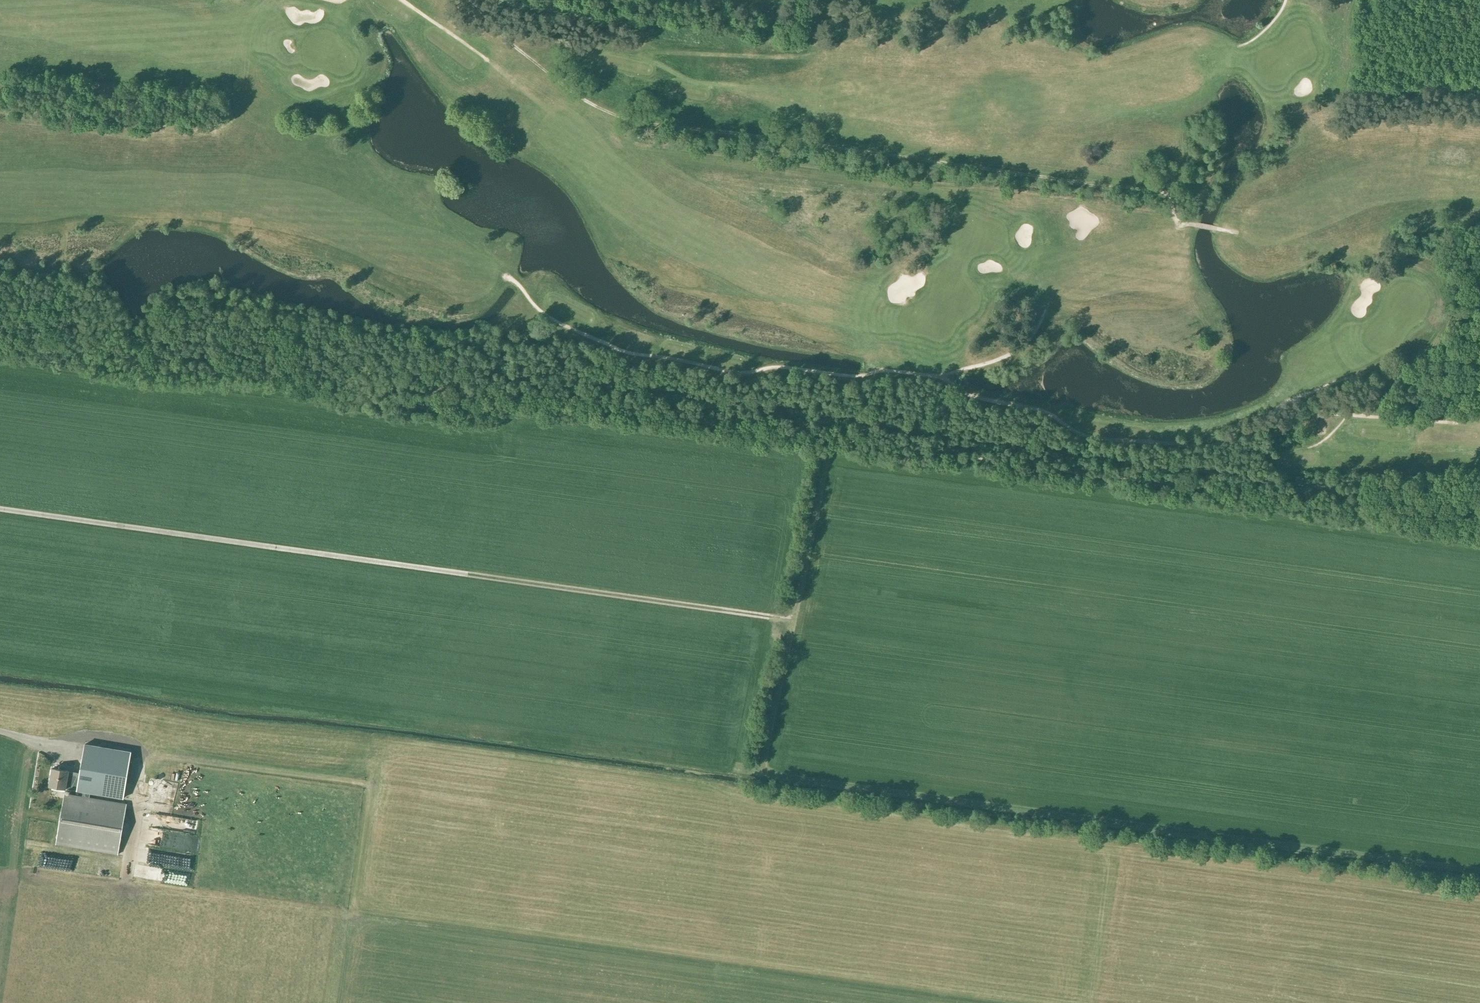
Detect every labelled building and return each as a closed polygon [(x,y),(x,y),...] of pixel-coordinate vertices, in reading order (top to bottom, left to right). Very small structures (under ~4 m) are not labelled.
[(131,753),(84,745),(80,774),(68,772),(68,771),(52,768),(49,787),(66,789),(82,791),(82,796),(64,794),(56,845),(118,855),(126,804),(89,798),(90,793),(123,798),(131,753)] [(50,763),(55,755),(46,749),(41,757),(50,763)] [(158,797),(164,799),(167,791),(176,794),(179,787),(168,783),(167,787),(162,785),(158,797)] [(39,860),(39,848),(39,840),(30,839),(30,859),(39,860)] [(197,867),(200,849),(155,842),(154,845),(176,849),(175,857),(183,858),(182,865),(197,867)]
